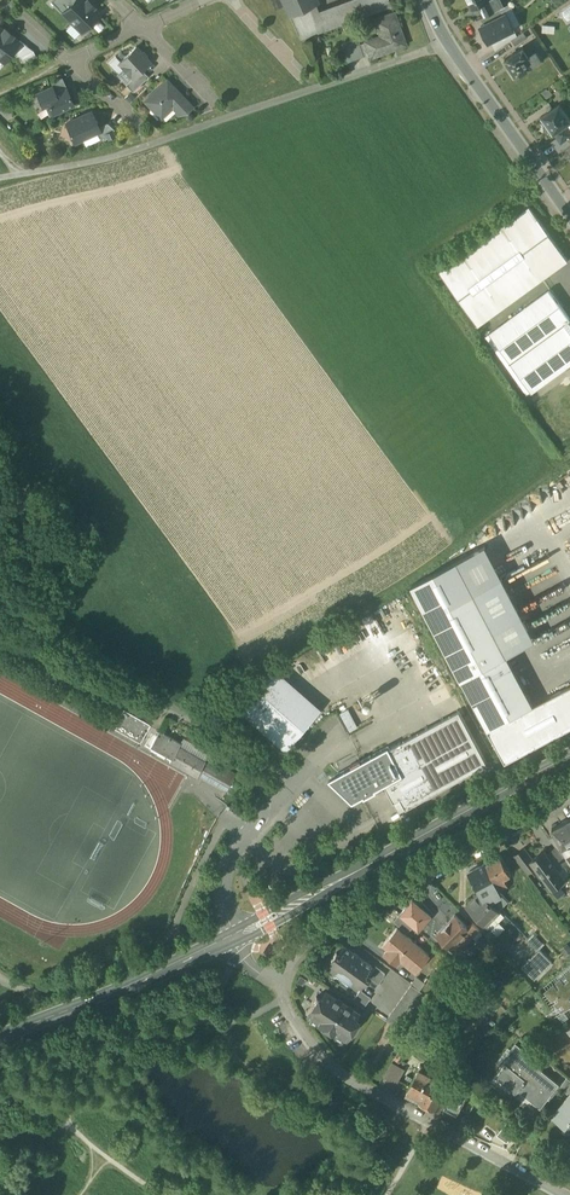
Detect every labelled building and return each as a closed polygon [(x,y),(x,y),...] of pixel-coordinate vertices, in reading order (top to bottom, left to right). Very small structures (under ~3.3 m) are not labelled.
[(62,11),(72,0),(51,0),(62,11)] [(85,0),(72,0),(62,11),(81,30),(98,13),(92,7),(85,0)] [(289,15),(315,3),(313,0),(283,0),(289,15)] [(295,27),(318,18),(322,30),(391,5),(389,0),(343,0),(318,10),(315,3),(289,15),(295,27)] [(495,10),(490,0),(468,0),(472,8),(479,5),(484,16),(495,10)] [(495,10),(500,8),(503,6),(500,0),(490,0),(495,10)] [(506,13),(513,27),(519,24),(509,3),(503,6),(500,8),(503,14),(506,13)] [(565,19),(569,17),(569,5),(561,10),(565,19)] [(481,17),(484,24),(503,14),(500,8),(495,10),(484,16),(481,17)] [(370,55),(371,56),(405,44),(393,12),(374,19),(375,20),(380,18),(385,34),(380,36),(365,41),(370,55)] [(481,26),(488,41),(513,29),(513,27),(506,13),(503,14),(484,24),(481,26)] [(300,38),(322,30),(318,18),(295,27),(300,38)] [(375,20),(380,36),(385,34),(380,18),(375,20)] [(11,36),(3,30),(0,28),(0,58),(3,60),(11,51),(18,41),(11,36)] [(511,40),(515,46),(527,38),(523,32),(511,40)] [(341,44),(347,61),(363,55),(359,43),(357,38),(341,44)] [(25,43),(19,39),(18,41),(11,51),(16,55),(17,54),(18,55),(21,62),(36,55),(33,49),(25,43)] [(365,41),(359,43),(363,55),(366,54),(367,56),(370,55),(365,41)] [(123,67),(132,77),(141,68),(150,61),(135,46),(120,60),(118,62),(123,67)] [(504,59),(517,77),(542,60),(536,51),(533,52),(529,46),(525,49),(523,46),(504,59)] [(117,72),(123,67),(118,62),(120,60),(115,55),(107,62),(117,72)] [(116,73),(125,83),(132,77),(123,67),(117,72),(116,73)] [(125,83),(132,90),(148,75),(141,68),(132,77),(125,83)] [(52,84),(55,92),(66,87),(61,76),(50,81),(52,85),(52,84)] [(144,100),(160,117),(172,106),(183,96),(166,79),(144,100)] [(48,103),(52,112),(73,103),(66,87),(55,92),(52,84),(52,85),(35,92),(42,106),(48,103)] [(172,106),(179,114),(187,111),(192,106),(183,96),(172,106)] [(554,132),(566,124),(569,121),(569,117),(560,103),(542,116),(548,124),(548,126),(550,129),(552,130),(553,132),(554,132)] [(70,132),(74,141),(97,131),(99,130),(98,126),(91,111),(66,122),(69,131),(70,133),(70,132)] [(108,138),(114,135),(112,130),(114,128),(107,121),(98,126),(99,130),(97,131),(105,138),(107,136),(108,138)] [(566,124),(554,132),(558,137),(561,142),(568,137),(569,141),(569,130),(566,124)] [(559,153),(569,145),(569,141),(568,137),(561,142),(558,137),(551,142),(559,153)] [(460,301),(478,326),(568,260),(529,207),(439,272),(460,301)] [(490,334),(489,333),(486,336),(527,394),(531,391),(569,363),(569,320),(569,319),(569,318),(550,290),(490,334)] [(411,585),(452,662),(497,638),(506,655),(534,640),(484,546),(411,585)] [(531,605),(559,588),(552,577),(524,593),(531,605)] [(533,705),(506,655),(497,638),(452,662),(488,730),(533,706),(533,705)] [(228,700),(285,749),(320,709),(277,671),(228,700)] [(505,763),(569,728),(569,685),(533,705),(533,706),(488,730),(504,760),(503,760),(505,763)] [(362,700),(365,706),(374,701),(371,695),(362,700)] [(110,721),(118,707),(113,705),(106,719),(110,721)] [(118,707),(110,721),(143,740),(151,726),(118,707)] [(347,731),(356,727),(346,708),(338,712),(347,731)] [(458,712),(389,749),(388,749),(402,775),(384,784),(385,784),(394,801),(400,798),(405,808),(487,765),(458,712)] [(143,740),(110,721),(107,726),(140,744),(143,740)] [(144,746),(169,760),(172,756),(150,744),(158,730),(155,728),(144,746)] [(172,756),(199,771),(205,760),(204,760),(178,746),(180,743),(158,730),(150,744),(172,756)] [(352,766),(331,777),(356,800),(363,795),(364,797),(376,791),(375,789),(385,784),(384,784),(402,775),(388,749),(389,749),(388,746),(361,761),(360,759),(351,764),(352,766)] [(196,775),(199,771),(172,756),(169,760),(196,775)] [(199,771),(217,782),(225,768),(206,757),(204,760),(205,760),(199,771)] [(217,782),(227,787),(235,773),(225,768),(217,782)] [(196,775),(215,786),(217,782),(199,771),(196,775)] [(353,802),(356,800),(331,777),(328,779),(353,802)] [(227,787),(217,782),(215,786),(225,791),(227,787)] [(400,798),(394,801),(399,812),(405,808),(400,798)] [(569,846),(569,829),(567,823),(552,830),(556,839),(562,850),(569,846)] [(562,850),(556,839),(551,842),(558,850),(558,851),(562,850)] [(514,857),(526,874),(535,868),(530,861),(533,859),(525,849),(514,857)] [(558,865),(560,868),(567,863),(558,851),(558,850),(549,857),(556,867),(558,865)] [(535,868),(551,890),(566,879),(556,867),(549,857),(544,851),(533,859),(530,861),(535,868)] [(485,865),(496,884),(504,880),(510,876),(500,857),(485,865)] [(496,884),(485,865),(485,864),(470,872),(480,892),(496,884)] [(568,882),(566,879),(551,890),(558,898),(565,893),(561,887),(568,882)] [(507,887),(504,880),(496,884),(499,891),(507,887)] [(496,884),(480,892),(466,905),(483,923),(485,922),(498,909),(490,902),(489,903),(488,902),(502,894),(499,891),(496,884)] [(431,915),(412,899),(400,913),(414,925),(418,930),(431,915)] [(487,924),(491,929),(504,916),(498,909),(485,922),(487,924)] [(393,920),(408,932),(414,925),(399,913),(393,920)] [(447,942),(456,951),(463,944),(461,942),(477,927),(473,922),(468,926),(456,914),(437,932),(440,935),(439,936),(446,943),(447,942)] [(480,930),(491,941),(497,934),(491,929),(487,924),(480,930)] [(479,929),(477,927),(461,942),(463,944),(479,929)] [(398,962),(401,957),(416,970),(429,954),(397,928),(384,944),(389,947),(385,952),(398,962)] [(532,931),(526,936),(537,948),(543,943),(532,931)] [(327,965),(355,986),(361,979),(363,981),(369,974),(366,972),(371,965),(343,944),(337,951),(335,949),(329,956),(332,958),(327,965)] [(519,964),(532,978),(551,962),(538,949),(519,964)] [(569,971),(569,961),(553,975),(558,981),(569,971)] [(369,976),(378,984),(386,974),(376,967),(369,976)] [(564,1006),(569,1002),(569,971),(558,981),(549,988),(556,997),(564,1006)] [(387,1019),(399,1027),(424,993),(412,984),(387,1019)] [(333,1028),(345,1036),(351,1027),(352,1027),(356,1020),(352,1018),(356,1010),(325,990),(320,997),(316,994),(311,1001),(312,1002),(306,1011),(318,1018),(316,1021),(332,1030),(333,1028)] [(354,1001),(363,1008),(370,999),(361,991),(354,1001)] [(562,1017),(569,1012),(564,1006),(556,997),(550,1003),(562,1017)] [(520,1084),(522,1081),(535,1092),(533,1094),(541,1101),(558,1080),(543,1069),(540,1073),(536,1069),(539,1065),(542,1061),(516,1040),(503,1056),(506,1058),(497,1069),(518,1086),(520,1084)] [(395,1057),(400,1060),(404,1053),(400,1050),(395,1057)] [(383,1076),(397,1084),(405,1070),(391,1062),(383,1076)] [(444,1108),(457,1115),(471,1090),(458,1082),(457,1085),(448,1080),(447,1083),(434,1075),(435,1073),(421,1065),(406,1091),(426,1102),(427,1105),(431,1107),(434,1106),(435,1107),(439,1100),(442,1102),(441,1104),(445,1106),(444,1108)] [(522,1081),(520,1084),(533,1094),(535,1092),(522,1081)] [(553,1111),(569,1126),(569,1092),(553,1111)] [(497,1135),(507,1142),(517,1129),(507,1122),(497,1135)]
